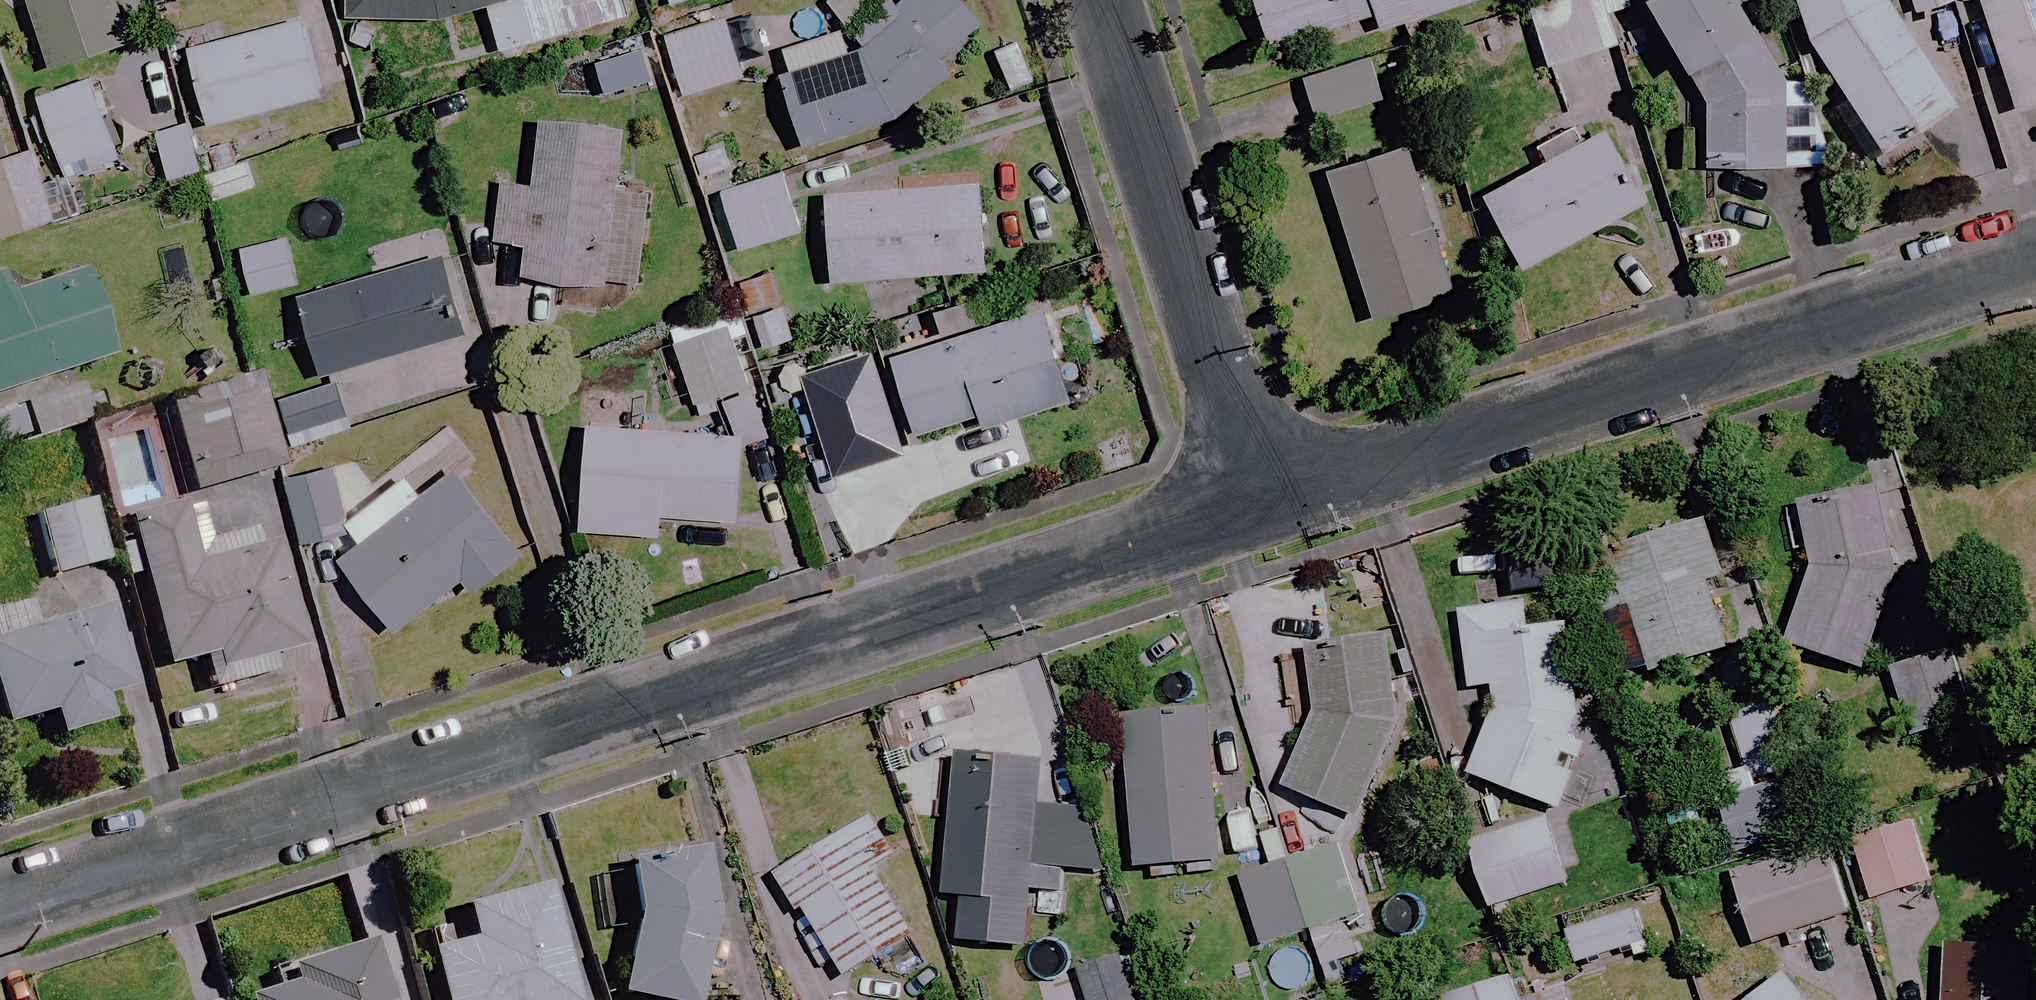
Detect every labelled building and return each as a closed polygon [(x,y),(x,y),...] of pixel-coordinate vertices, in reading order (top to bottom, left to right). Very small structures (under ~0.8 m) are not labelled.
[(117,0),(30,0),(50,70),(131,46),(117,0)] [(442,22),(488,9),(502,56),(629,21),(623,0),(346,0),(346,18),(442,22)] [(899,120),(957,72),(942,54),(988,15),(976,0),(907,0),(898,8),(891,0),(836,0),(828,7),(863,49),(855,56),(780,82),(805,153),(899,120)] [(1271,50),(1374,16),(1380,33),(1479,0),(1254,0),(1271,50)] [(1600,0),(1555,0),(1527,9),(1547,69),(1615,46),(1600,0)] [(1705,168),(1815,169),(1816,80),(1784,79),(1742,0),(1645,0),(1705,116),(1705,168)] [(1890,0),(1792,0),(1846,102),(1836,107),(1866,161),(1952,115),(1890,0)] [(1951,0),(1908,0),(1912,14),(1952,3),(1951,0)] [(2015,113),(2035,107),(2035,0),(1979,0),(2015,113)] [(323,98),(303,17),(185,47),(206,128),(323,98)] [(744,80),(726,18),(664,37),(683,98),(744,80)] [(651,83),(641,49),(593,64),(604,98),(651,83)] [(1382,100),(1368,54),(1300,74),(1314,121),(1382,100)] [(120,160),(93,78),(37,97),(64,178),(120,160)] [(202,173),(186,122),(155,132),(170,182),(202,173)] [(1646,204),(1609,132),(1484,197),(1522,269),(1646,204)] [(618,140),(538,134),(533,196),(500,194),(496,244),(525,246),(522,279),(643,288),(650,198),(613,195),(618,140)] [(1453,295),(1405,149),(1326,175),(1374,321),(1453,295)] [(30,151),(0,160),(0,238),(51,223),(30,151)] [(803,233),(784,172),(719,192),(738,253),(803,233)] [(987,271),(981,186),(826,198),(832,283),(987,271)] [(300,285),(290,239),(239,250),(250,297),(300,285)] [(321,376),(451,340),(443,311),(461,306),(446,256),(299,298),(321,376)] [(792,343),(771,273),(740,282),(761,352),(792,343)] [(85,274),(5,299),(0,284),(0,394),(111,360),(85,274)] [(1073,403),(1045,312),(892,359),(915,436),(977,417),(982,431),(1073,403)] [(755,384),(733,316),(669,337),(692,405),(755,384)] [(276,471),(252,380),(162,405),(187,495),(276,471)] [(350,431),(336,383),(279,400),(293,448),(350,431)] [(872,453),(860,401),(819,411),(832,463),(872,453)] [(743,439),(587,428),(580,531),(658,536),(660,517),(736,522),(743,439)] [(525,554),(454,460),(415,489),(407,477),(345,524),(360,545),(340,560),(394,632),(461,581),(471,594),(525,554)] [(342,535),(328,474),(280,485),(295,547),(342,535)] [(1811,566),(1781,636),(1864,672),(1909,567),(1885,480),(1794,506),(1811,566)] [(105,565),(89,501),(34,514),(49,578),(105,565)] [(191,563),(177,504),(123,517),(161,670),(198,661),(206,693),(298,671),(267,545),(191,563)] [(1724,579),(1706,520),(1584,557),(1602,617),(1631,608),(1652,675),(1731,651),(1710,583),(1724,579)] [(1496,707),(1469,775),(1560,816),(1596,736),(1563,592),(1454,617),(1473,695),(1492,690),(1496,707)] [(107,617),(0,641),(0,726),(46,716),(51,737),(104,726),(97,697),(123,691),(107,617)] [(1321,719),(1288,785),(1360,821),(1404,734),(1393,635),(1313,645),(1321,719)] [(1139,871),(1231,861),(1215,710),(1123,720),(1139,871)] [(1072,766),(952,756),(940,896),(964,898),(960,942),(1025,948),(1030,890),(1061,892),(1072,766)] [(1573,884),(1552,817),(1470,843),(1491,910),(1573,884)] [(896,861),(870,820),(783,874),(849,979),(917,936),(877,873),(896,861)] [(1929,886),(1913,822),(1852,837),(1869,901),(1929,886)] [(1734,877),(1756,947),(1850,918),(1828,847),(1734,877)] [(1363,918),(1343,848),(1241,877),(1260,947),(1363,918)] [(638,851),(627,906),(635,908),(617,998),(625,999),(695,999),(720,867),(638,851)] [(539,888),(461,909),(470,942),(425,954),(437,999),(568,999),(539,888)] [(1649,945),(1639,912),(1567,932),(1577,965),(1649,945)] [(2027,945),(1945,943),(1943,999),(2026,999),(2027,945)] [(375,953),(299,976),(304,992),(279,999),(389,999),(375,953)] [(1123,958),(1078,972),(1087,999),(1136,999),(1123,958)] [(1786,976),(1755,999),(1804,999),(1786,976)] [(1515,978),(1443,999),(1521,999),(1515,978)] [(1565,989),(1526,999),(1568,999),(1565,989)]
